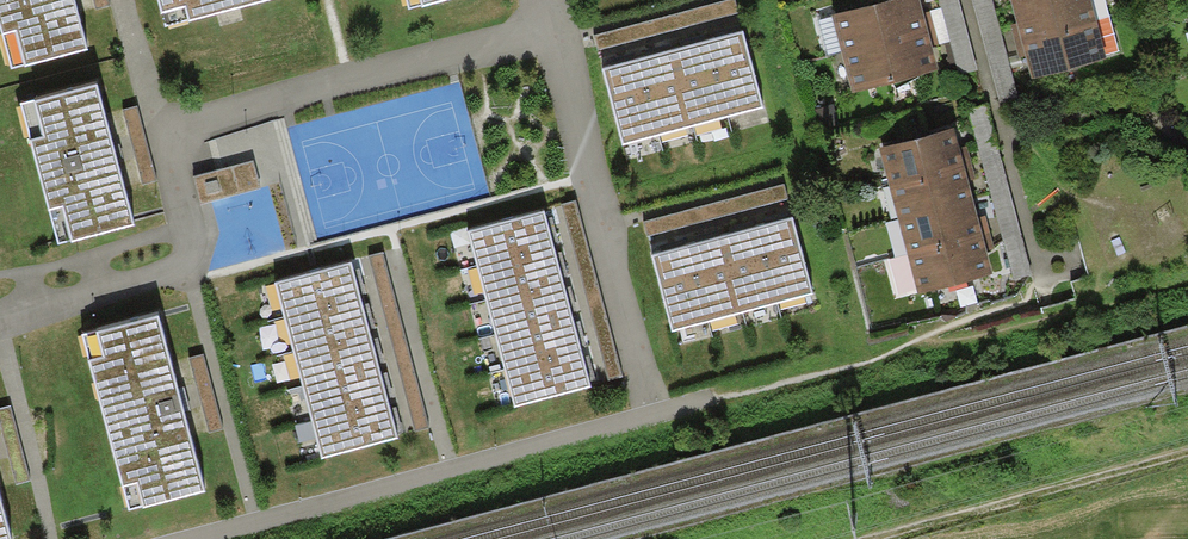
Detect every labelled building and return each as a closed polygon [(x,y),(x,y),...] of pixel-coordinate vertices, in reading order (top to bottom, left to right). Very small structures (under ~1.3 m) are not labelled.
[(11,69),(25,65),(26,66),(88,50),(74,0),(0,0),(0,26),(11,69)] [(96,10),(109,6),(108,0),(94,0),(96,10)] [(165,25),(188,19),(189,21),(268,0),(158,0),(165,25)] [(408,9),(422,5),(423,7),(447,0),(406,0),(408,9)] [(593,35),(597,50),(740,12),(736,0),(727,0),(593,35)] [(842,53),(936,28),(932,10),(923,12),(920,0),(890,0),(831,16),(842,53)] [(959,75),(977,70),(959,0),(939,0),(959,75)] [(1000,104),(1019,99),(992,0),(972,0),(1000,104)] [(1095,20),(1090,0),(1028,0),(1011,5),(1016,23),(1010,24),(1015,42),(1095,20)] [(1107,61),(1095,20),(1015,42),(1019,57),(1025,56),(1031,81),(1107,61)] [(936,28),(842,53),(852,93),(938,70),(932,46),(941,43),(936,28)] [(743,34),(707,43),(727,117),(763,107),(743,34)] [(707,43),(672,52),(693,126),(727,117),(707,43)] [(659,135),(693,126),(672,52),(639,61),(659,135)] [(622,145),(659,135),(639,61),(602,71),(622,145)] [(20,104),(58,244),(72,241),(72,242),(134,225),(96,85),(35,102),(35,100),(20,104)] [(136,106),(123,109),(142,184),(155,181),(136,106)] [(987,106),(969,111),(1014,281),(1032,276),(987,106)] [(954,129),(879,149),(888,185),(971,163),(967,146),(959,148),(954,129)] [(888,185),(897,218),(972,198),(968,181),(976,179),(971,163),(888,185)] [(252,165),(195,178),(202,205),(258,192),(252,165)] [(785,184),(642,222),(646,236),(788,199),(785,184)] [(897,218),(907,254),(990,231),(986,216),(978,218),(972,198),(897,218)] [(467,232),(476,265),(554,245),(545,212),(467,232)] [(793,220),(758,229),(777,303),(812,294),(793,220)] [(758,229),(723,238),(743,313),(777,303),(758,229)] [(990,231),(907,254),(918,296),(993,276),(986,251),(995,249),(990,231)] [(709,322),(743,313),(723,238),(689,248),(709,322)] [(476,265),(485,300),(563,280),(554,245),(476,265)] [(672,331),(709,322),(689,248),(653,257),(672,331)] [(384,253),(370,257),(416,433),(430,429),(384,253)] [(275,283),(284,317),(360,297),(352,263),(275,283)] [(563,280),(485,300),(494,333),(572,314),(563,280)] [(284,317),(293,351),(370,331),(360,297),(284,317)] [(494,333),(503,368),(581,348),(572,314),(494,333)] [(89,362),(129,510),(143,506),(144,508),(205,491),(158,317),(97,333),(97,331),(82,335),(90,362),(89,362)] [(370,331),(293,351),(302,385),(379,365),(370,331)] [(503,368),(514,407),(591,387),(581,348),(503,368)] [(202,355),(189,358),(208,433),(221,430),(202,355)] [(302,385),(311,419),(388,399),(379,365),(302,385)] [(311,419),(321,458),(398,438),(388,399),(311,419)] [(0,409),(0,421),(16,485),(29,481),(10,406),(0,409)] [(0,498),(0,538),(11,538),(0,498)]
